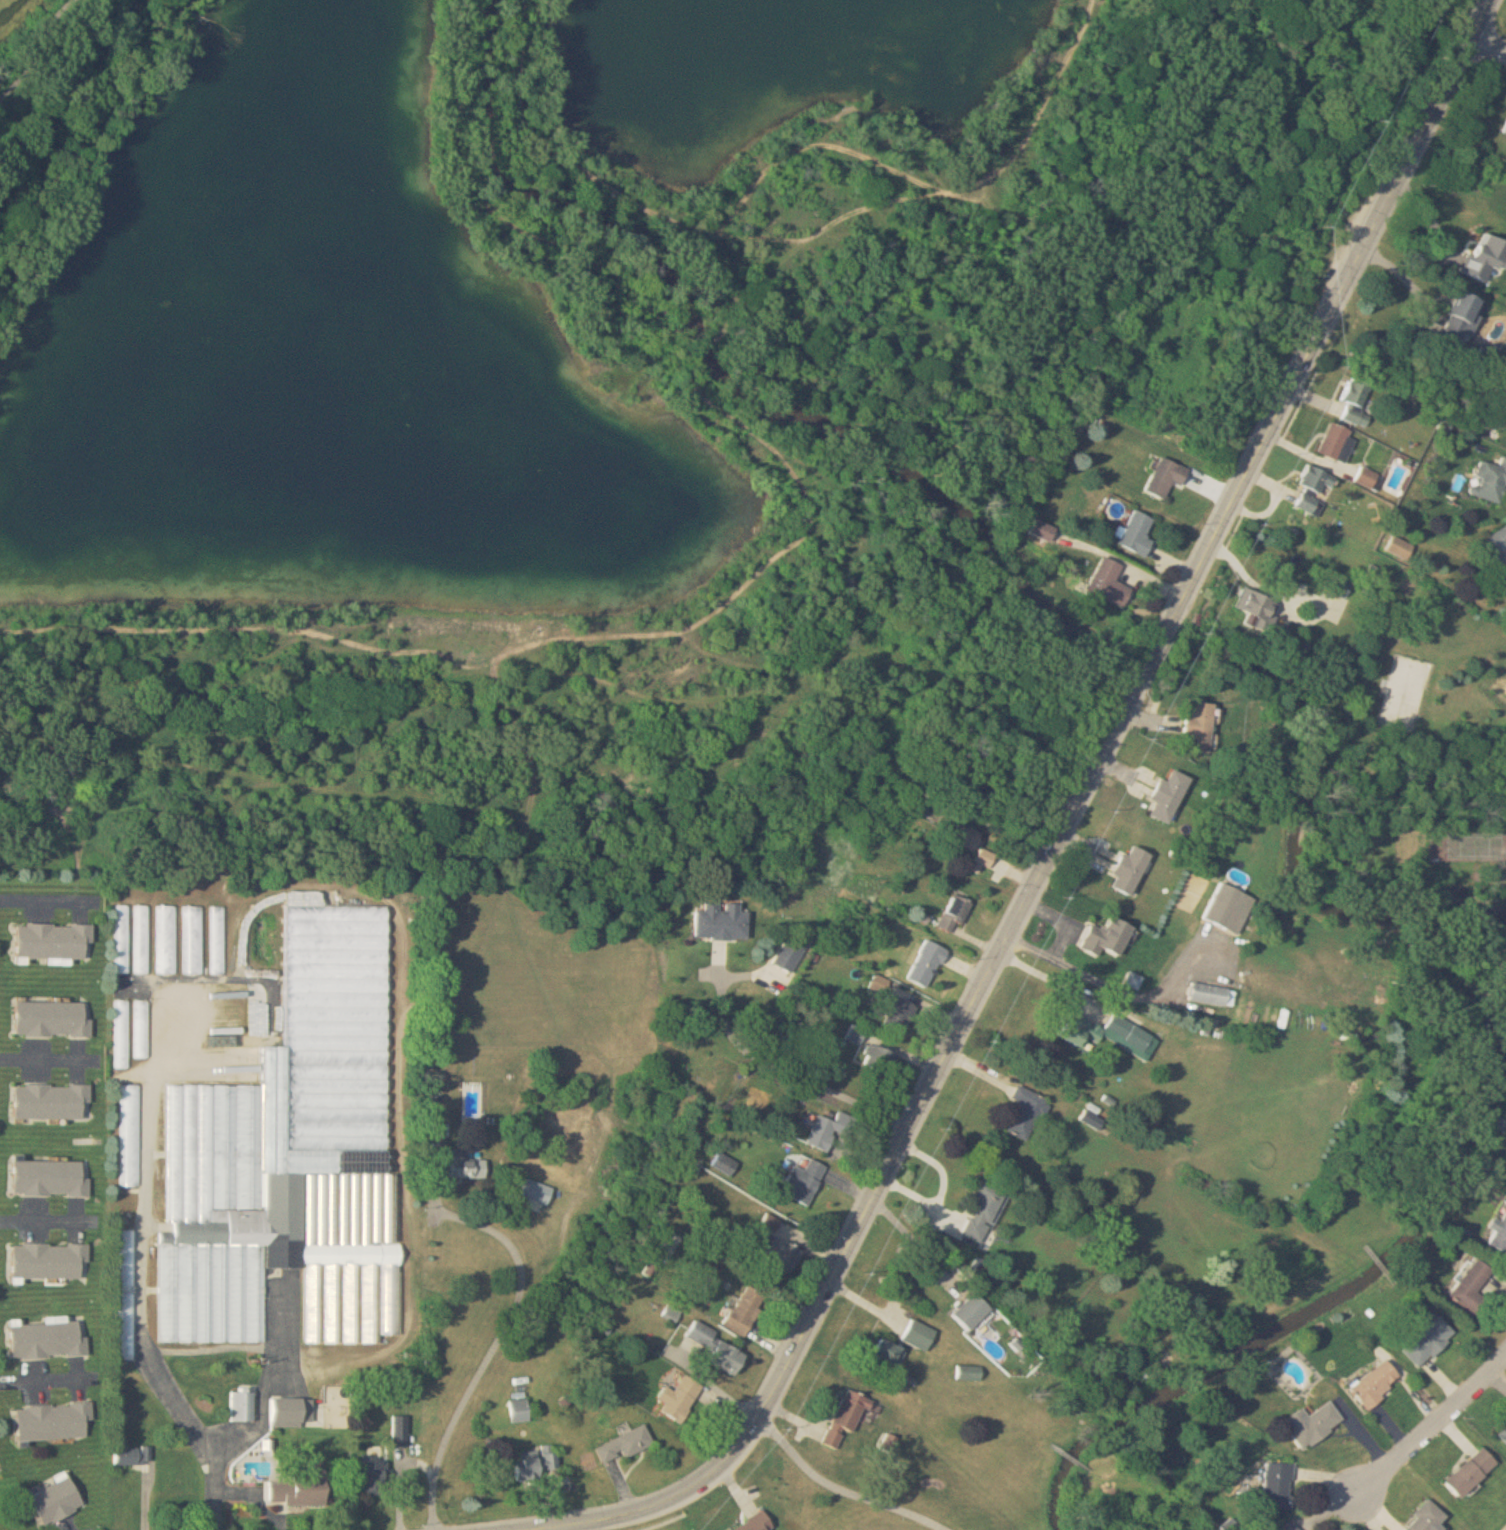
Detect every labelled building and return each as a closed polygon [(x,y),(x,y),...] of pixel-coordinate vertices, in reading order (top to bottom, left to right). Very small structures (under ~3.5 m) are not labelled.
[(1440,336),(1463,347),(1484,302),(1461,291),(1440,336)] [(1348,403),(1343,420),(1367,427),(1371,415),(1362,412),(1371,384),(1349,378),(1342,401),(1348,403)] [(1355,441),(1350,439),(1353,431),(1332,423),(1320,454),(1346,464),(1355,441)] [(1173,483),(1182,488),(1190,470),(1161,457),(1146,492),(1166,501),(1173,483)] [(1504,488),(1505,488),(1505,459),(1502,458),(1501,466),(1479,462),(1472,497),(1501,503),(1504,488)] [(1297,509),(1319,518),(1326,502),(1325,502),(1336,476),(1308,465),(1300,486),(1305,488),(1297,509)] [(1146,538),(1154,518),(1133,510),(1119,546),(1147,557),(1154,541),(1146,538)] [(1031,533),(1050,543),(1057,530),(1038,520),(1031,533)] [(1485,538),(1505,579),(1505,527),(1485,538)] [(1407,561),(1413,546),(1392,538),(1386,552),(1407,561)] [(1122,566),(1103,557),(1086,594),(1122,610),(1132,589),(1115,582),(1122,566)] [(1235,609),(1258,619),(1253,632),(1285,645),(1291,630),(1270,622),(1278,602),(1243,588),(1235,609)] [(1215,705),(1193,702),(1192,715),(1188,714),(1183,750),(1210,753),(1215,705)] [(1152,800),(1157,802),(1151,817),(1172,825),(1191,778),(1173,770),(1168,782),(1161,779),(1152,800)] [(950,841),(975,852),(982,835),(957,824),(950,841)] [(1134,897),(1153,855),(1134,846),(1129,856),(1125,854),(1111,887),(1134,897)] [(990,868),(996,855),(982,848),(975,862),(990,868)] [(1229,929),(1246,893),(1222,881),(1205,917),(1229,929)] [(964,926),(974,904),(954,894),(938,927),(954,935),(959,924),(964,926)] [(697,911),(696,938),(749,940),(750,913),(742,913),(742,904),(724,903),(706,903),(706,911),(697,911)] [(116,973),(129,973),(129,905),(116,905),(116,973)] [(134,906),(134,973),(149,973),(149,906),(134,906)] [(387,906),(285,907),(286,1045),(263,1045),(263,1084),(166,1085),(167,1221),(174,1221),(174,1233),(159,1233),(159,1343),(266,1342),(265,1268),(304,1268),(304,1344),(382,1344),(382,1336),(400,1336),(398,1174),(389,1174),(387,906)] [(177,907),(158,907),(158,974),(177,974),(177,907)] [(184,907),(184,974),(203,974),(203,907),(184,907)] [(18,924),(18,958),(92,959),(93,924),(18,924)] [(813,937),(794,926),(773,961),(792,973),(813,937)] [(948,948),(920,936),(908,963),(912,966),(907,978),(930,989),(948,948)] [(1145,977),(1130,971),(1125,984),(1140,990),(1145,977)] [(1236,989),(1193,982),(1190,1000),(1233,1007),(1236,989)] [(916,1018),(916,999),(886,999),(886,1018),(916,1018)] [(16,1037),(92,1037),(92,1019),(84,1018),(85,1002),(16,1001),(16,1037)] [(1113,1014),(1105,1031),(1152,1054),(1160,1038),(1113,1014)] [(129,1018),(115,1018),(115,1068),(129,1068),(129,1018)] [(135,1018),(135,1058),(149,1058),(149,1018),(135,1018)] [(861,1045),(867,1029),(853,1024),(847,1039),(861,1045)] [(888,1076),(899,1055),(873,1042),(862,1063),(888,1076)] [(16,1118),(91,1119),(91,1084),(16,1084),(16,1118)] [(141,1084),(122,1084),(121,1186),(140,1186),(141,1084)] [(1008,1131),(1028,1141),(1048,1098),(1018,1084),(1012,1098),(1021,1102),(1008,1131)] [(819,1114),(808,1143),(829,1151),(837,1130),(852,1135),(858,1119),(839,1111),(836,1120),(819,1114)] [(432,1116),(431,1136),(448,1136),(448,1116),(432,1116)] [(449,1178),(487,1178),(487,1158),(468,1158),(468,1149),(449,1149),(449,1178)] [(797,1185),(791,1198),(810,1206),(827,1165),(800,1154),(788,1182),(797,1185)] [(15,1161),(15,1196),(90,1196),(90,1177),(83,1177),(83,1161),(15,1161)] [(550,1205),(556,1188),(529,1178),(523,1196),(550,1205)] [(1008,1192),(982,1179),(974,1195),(979,1198),(962,1234),(983,1244),(1008,1192)] [(1500,1221),(1493,1218),(1488,1228),(1494,1231),(1487,1244),(1505,1254),(1505,1210),(1500,1221)] [(134,1230),(118,1230),(118,1264),(134,1264),(134,1230)] [(804,1249),(777,1236),(764,1260),(792,1274),(804,1249)] [(14,1279),(89,1279),(89,1244),(14,1244),(14,1279)] [(1493,1270),(1475,1258),(1448,1298),(1475,1316),(1485,1300),(1476,1294),(1493,1270)] [(746,1337),(767,1295),(746,1284),(725,1326),(746,1337)] [(954,1314),(971,1332),(992,1310),(975,1293),(954,1314)] [(663,1317),(675,1324),(682,1312),(669,1305),(663,1317)] [(1401,1351),(1418,1369),(1455,1333),(1437,1316),(1401,1351)] [(937,1331),(913,1319),(903,1340),(927,1352),(937,1331)] [(719,1333),(697,1320),(687,1336),(709,1349),(719,1333)] [(13,1359),(88,1356),(87,1322),(21,1324),(21,1321),(12,1321),(13,1359)] [(872,1358),(896,1371),(906,1351),(882,1338),(872,1358)] [(747,1351),(718,1341),(710,1363),(738,1374),(747,1351)] [(1366,1409),(1401,1379),(1384,1359),(1349,1389),(1366,1409)] [(982,1366),(958,1366),(958,1381),(982,1381),(982,1366)] [(662,1412),(682,1424),(705,1386),(686,1375),(676,1391),(667,1386),(659,1398),(667,1403),(662,1412)] [(839,1449),(847,1429),(854,1432),(867,1397),(845,1389),(825,1443),(839,1449)] [(231,1422),(254,1422),(254,1392),(231,1392),(231,1422)] [(313,1399),(271,1399),(271,1426),(313,1426),(313,1399)] [(530,1421),(529,1400),(512,1401),(513,1422),(530,1421)] [(1286,1419),(1292,1428),(1288,1430),(1301,1450),(1343,1421),(1329,1401),(1307,1416),(1302,1408),(1286,1419)] [(18,1406),(19,1440),(87,1438),(87,1422),(93,1421),(92,1404),(18,1406)] [(394,1445),(408,1445),(408,1416),(394,1416),(394,1445)] [(627,1458),(655,1445),(646,1425),(597,1447),(604,1464),(625,1454),(627,1458)] [(559,1468),(557,1445),(540,1447),(540,1451),(516,1453),(519,1484),(541,1482),(540,1470),(559,1468)] [(1445,1482),(1461,1498),(1498,1463),(1482,1446),(1445,1482)] [(138,1448),(115,1448),(115,1465),(138,1465),(138,1448)] [(386,1462),(362,1462),(362,1496),(386,1496),(386,1462)] [(1263,1507),(1289,1508),(1291,1464),(1264,1463),(1263,1507)] [(328,1469),(294,1469),(294,1483),(269,1482),(269,1505),(328,1505),(328,1469)] [(43,1527),(84,1508),(70,1477),(29,1496),(43,1527)] [(1404,1529),(1434,1529),(1446,1518),(1428,1499),(1413,1514),(1416,1518),(1404,1529)] [(775,1529),(766,1512),(731,1529),(772,1529),(775,1529)]
